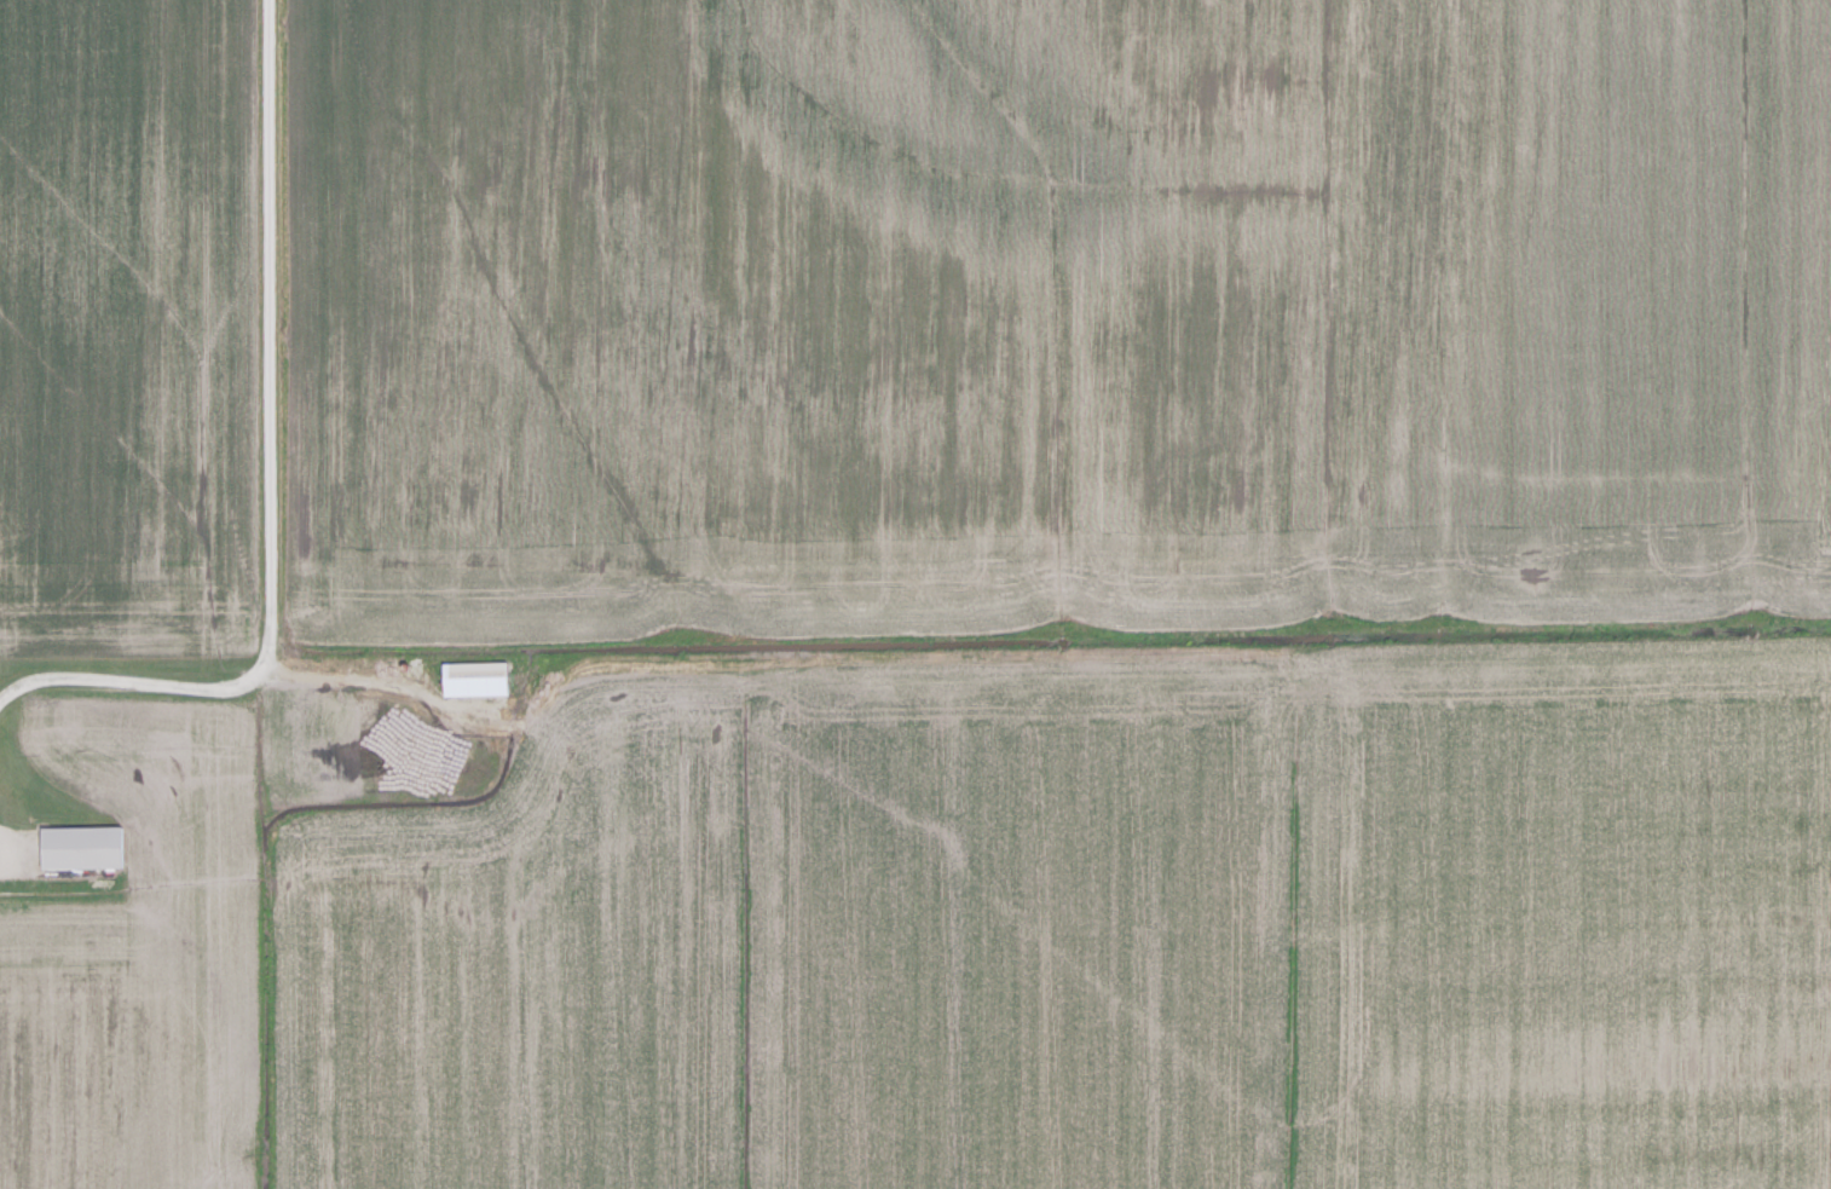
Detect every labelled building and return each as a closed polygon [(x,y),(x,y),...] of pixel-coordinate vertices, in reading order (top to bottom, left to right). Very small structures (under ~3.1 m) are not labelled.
[(516,662),(451,663),(451,696),(517,695),(516,662)] [(131,868),(131,827),(47,827),(47,868),(131,868)]
